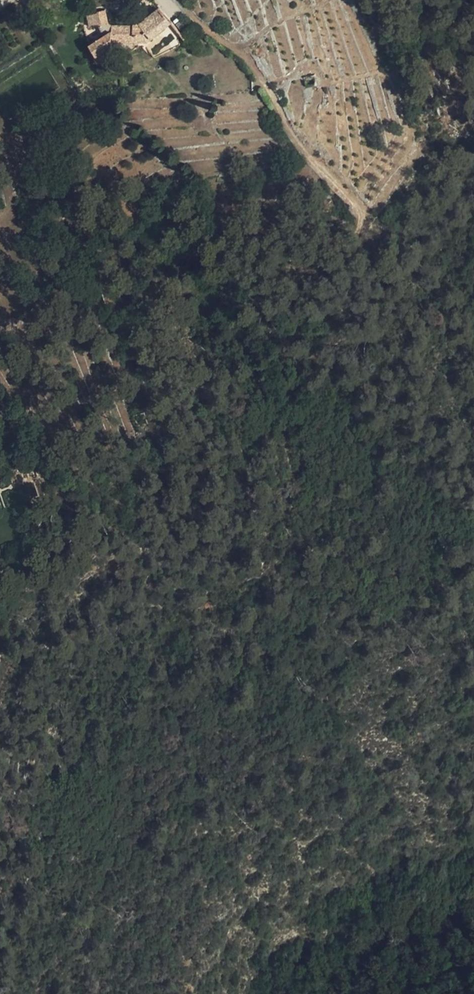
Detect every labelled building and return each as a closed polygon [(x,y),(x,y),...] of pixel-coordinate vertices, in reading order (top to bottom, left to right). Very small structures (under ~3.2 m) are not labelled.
[(160,8),(149,17),(141,23),(140,23),(138,22),(136,23),(135,24),(134,25),(111,25),(109,23),(108,22),(105,10),(88,13),(91,25),(103,23),(105,26),(108,28),(110,29),(112,29),(112,31),(90,44),(97,55),(105,51),(108,53),(112,51),(111,48),(112,47),(112,40),(148,41),(161,31),(172,22),(160,8)] [(89,65),(99,58),(97,55),(90,44),(80,51),(89,65)]
